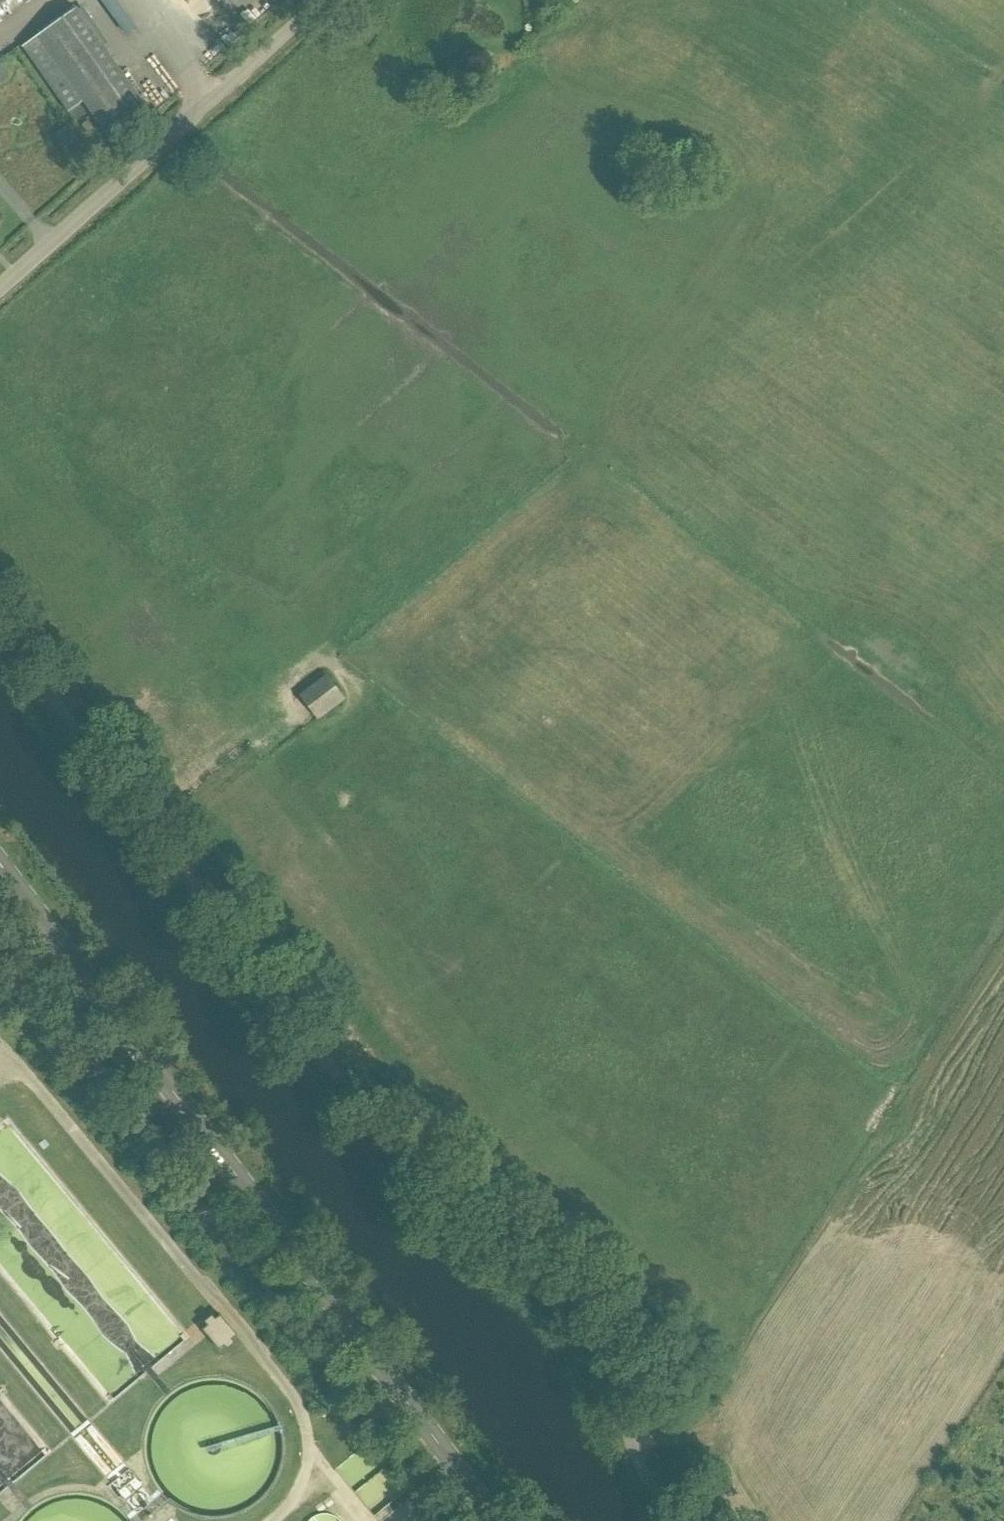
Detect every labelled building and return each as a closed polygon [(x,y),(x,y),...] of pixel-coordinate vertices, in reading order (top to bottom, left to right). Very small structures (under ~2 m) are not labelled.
[(120,29),(132,21),(116,0),(98,0),(120,29)] [(23,46),(70,112),(84,102),(107,134),(147,106),(77,8),(23,46)] [(9,77),(0,63),(0,83),(9,77)] [(340,694),(323,677),(301,699),(318,716),(340,694)] [(204,1329),(220,1348),(237,1335),(221,1315),(204,1329)] [(135,1471),(124,1474),(123,1471),(112,1475),(122,1504),(144,1497),(135,1471)]
